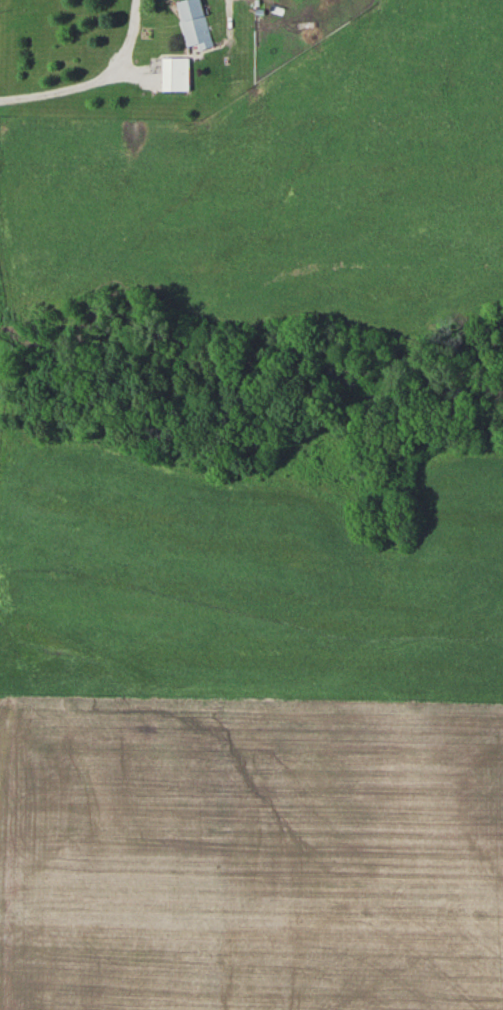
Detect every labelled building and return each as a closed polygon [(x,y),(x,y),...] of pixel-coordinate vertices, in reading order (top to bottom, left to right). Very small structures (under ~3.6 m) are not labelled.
[(190,50),(215,43),(204,0),(186,0),(178,2),(190,50)] [(192,90),(192,57),(165,57),(165,90),(192,90)]
